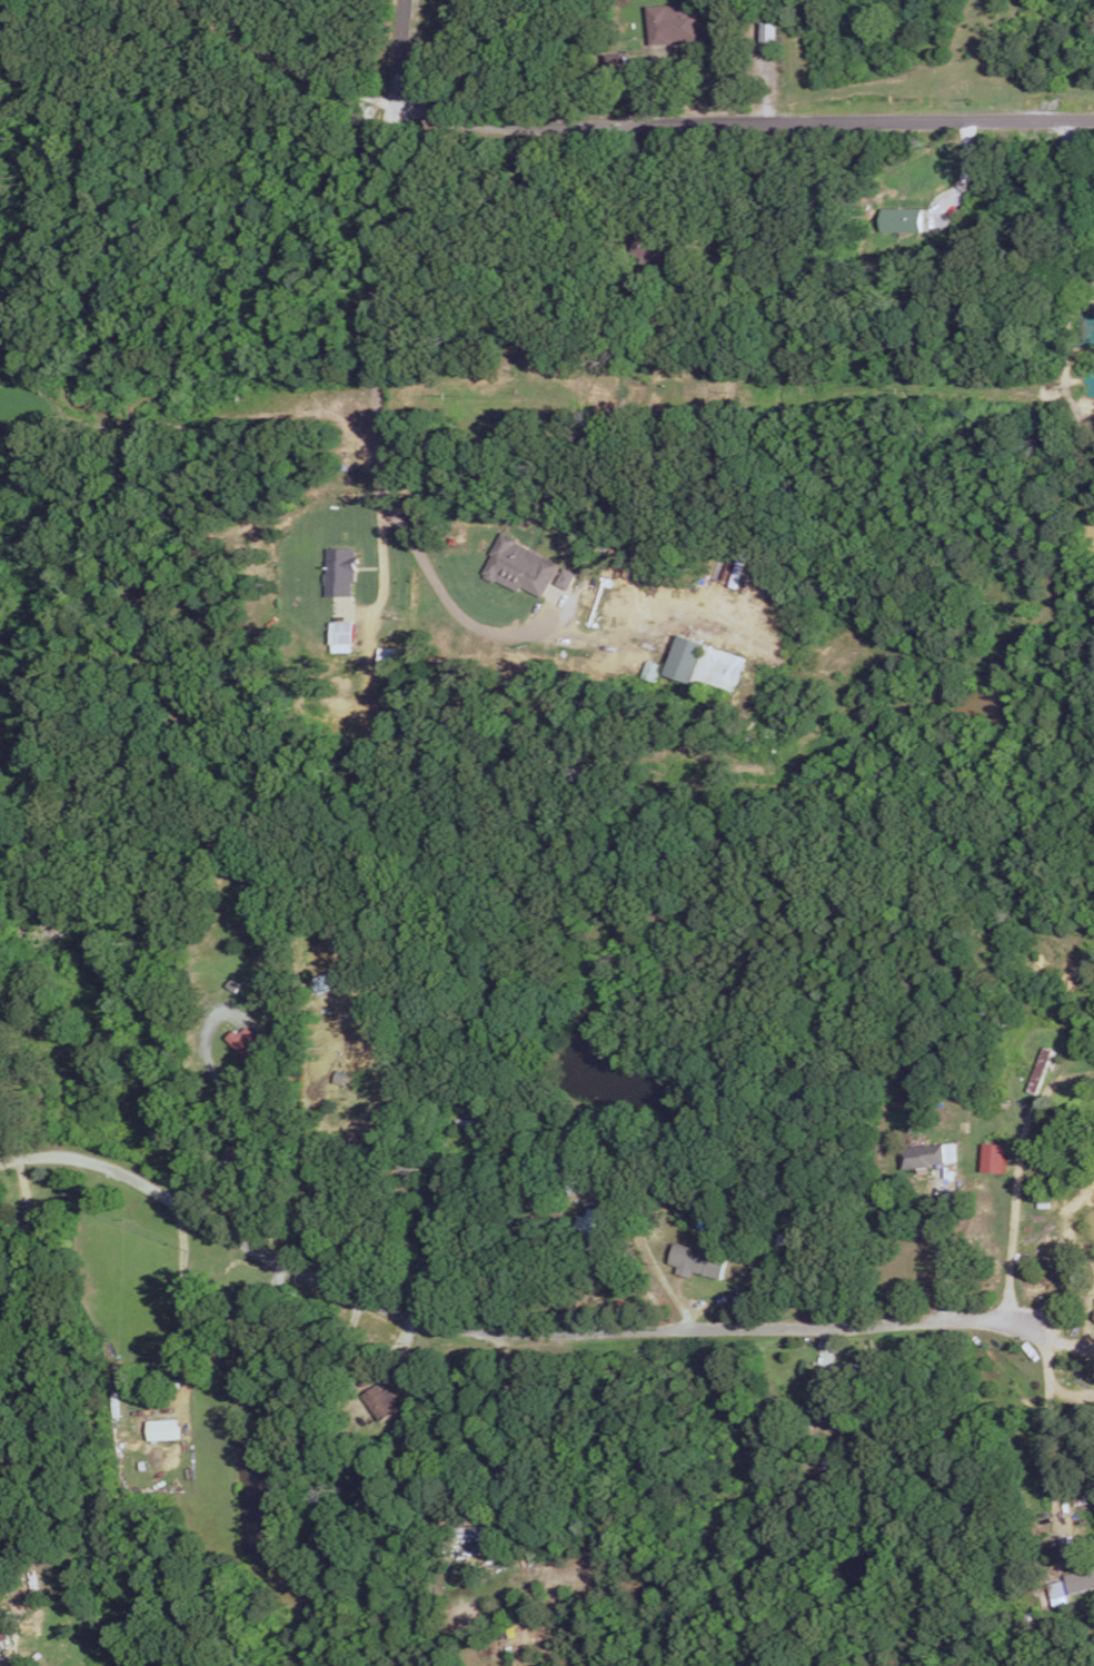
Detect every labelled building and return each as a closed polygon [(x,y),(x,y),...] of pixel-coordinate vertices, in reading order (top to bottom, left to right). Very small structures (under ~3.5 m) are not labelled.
[(650,5),(652,43),(672,42),(672,40),(698,38),(696,2),(650,5)] [(762,42),(777,42),(778,21),(763,21),(762,42)] [(922,230),(922,208),(881,207),(881,229),(922,230)] [(646,257),(670,267),(679,245),(642,230),(631,256),(644,261),(646,257)] [(559,561),(500,533),(482,573),(518,590),(520,586),(542,596),(559,561)] [(326,595),(354,595),(354,547),(326,547),(326,595)] [(554,583),(566,589),(575,572),(563,566),(554,583)] [(353,621),(333,621),(333,651),(353,651),(353,621)] [(732,692),(743,654),(677,636),(666,675),(732,692)] [(395,670),(396,647),(379,647),(378,669),(395,670)] [(643,676),(657,681),(662,663),(648,659),(643,676)] [(256,1067),(272,1052),(247,1025),(239,1032),(235,1028),(227,1036),(256,1067)] [(901,1144),(902,1164),(947,1162),(946,1142),(901,1144)] [(983,1170),(1005,1171),(1005,1143),(983,1143),(983,1170)] [(588,1216),(578,1214),(574,1229),(603,1237),(609,1212),(590,1207),(588,1216)] [(669,1262),(677,1264),(676,1272),(691,1276),(692,1271),(721,1278),(726,1254),(674,1242),(669,1262)] [(400,1407),(389,1385),(378,1391),(376,1387),(363,1393),(377,1419),(400,1407)] [(178,1418),(149,1419),(150,1438),(179,1437),(178,1418)] [(1063,1573),(1064,1579),(1050,1583),(1054,1597),(1069,1594),(1069,1593),(1093,1587),(1093,1565),(1063,1573)] [(5,1631),(0,1632),(0,1648),(10,1645),(5,1631)]
